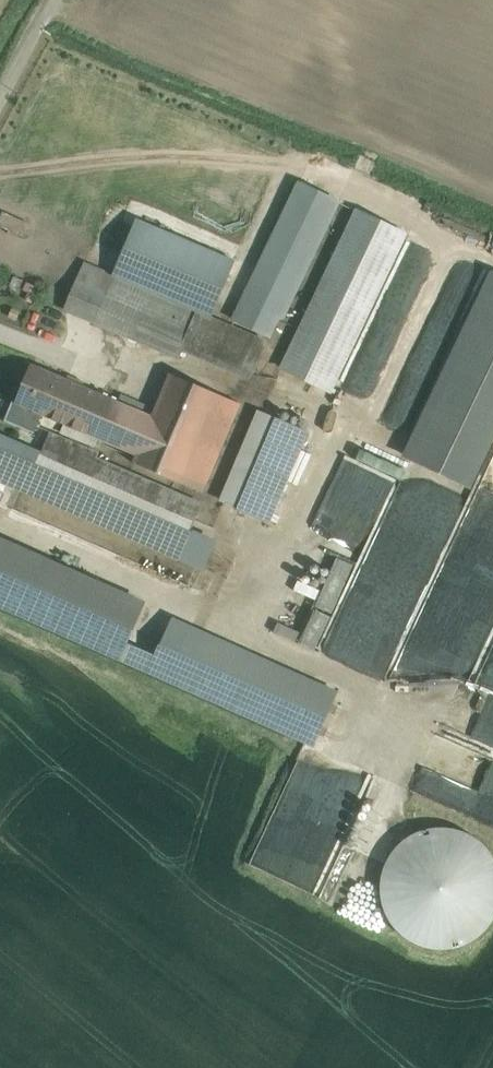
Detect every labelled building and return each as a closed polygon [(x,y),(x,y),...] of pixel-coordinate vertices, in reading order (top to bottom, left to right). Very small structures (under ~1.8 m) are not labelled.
[(299,183),(234,319),(269,336),(278,317),(282,318),(338,201),(299,183)] [(357,211),(282,368),(330,391),(405,234),(357,211)] [(234,261),(137,220),(114,276),(198,312),(210,317),(234,261)] [(85,264),(66,310),(94,322),(114,276),(85,264)] [(407,456),(471,486),(492,438),(492,273),(407,456)] [(198,312),(114,276),(94,322),(178,357),(184,344),(198,312)] [(210,317),(198,312),(184,344),(253,373),(266,341),(210,317)] [(152,418),(32,366),(17,401),(13,400),(4,421),(34,433),(42,413),(137,454),(152,418)] [(240,403),(171,374),(152,418),(137,454),(133,463),(203,492),(240,403)] [(262,413),(225,502),(270,521),(307,432),(262,413)] [(54,434),(46,454),(0,435),(0,482),(179,556),(200,504),(94,460),(98,452),(54,434)] [(0,537),(0,606),(119,659),(125,644),(144,601),(0,537)] [(318,647),(348,561),(330,555),(302,634),(278,625),(275,632),(318,647)] [(337,691),(174,620),(157,658),(151,673),(313,745),(337,691)] [(157,658),(125,644),(119,659),(151,673),(157,658)] [(452,691),(444,722),(456,730),(464,732),(486,745),(465,779),(492,795),(492,702),(452,691)] [(373,844),(395,953),(492,932),(492,903),(476,823),(373,844)]
